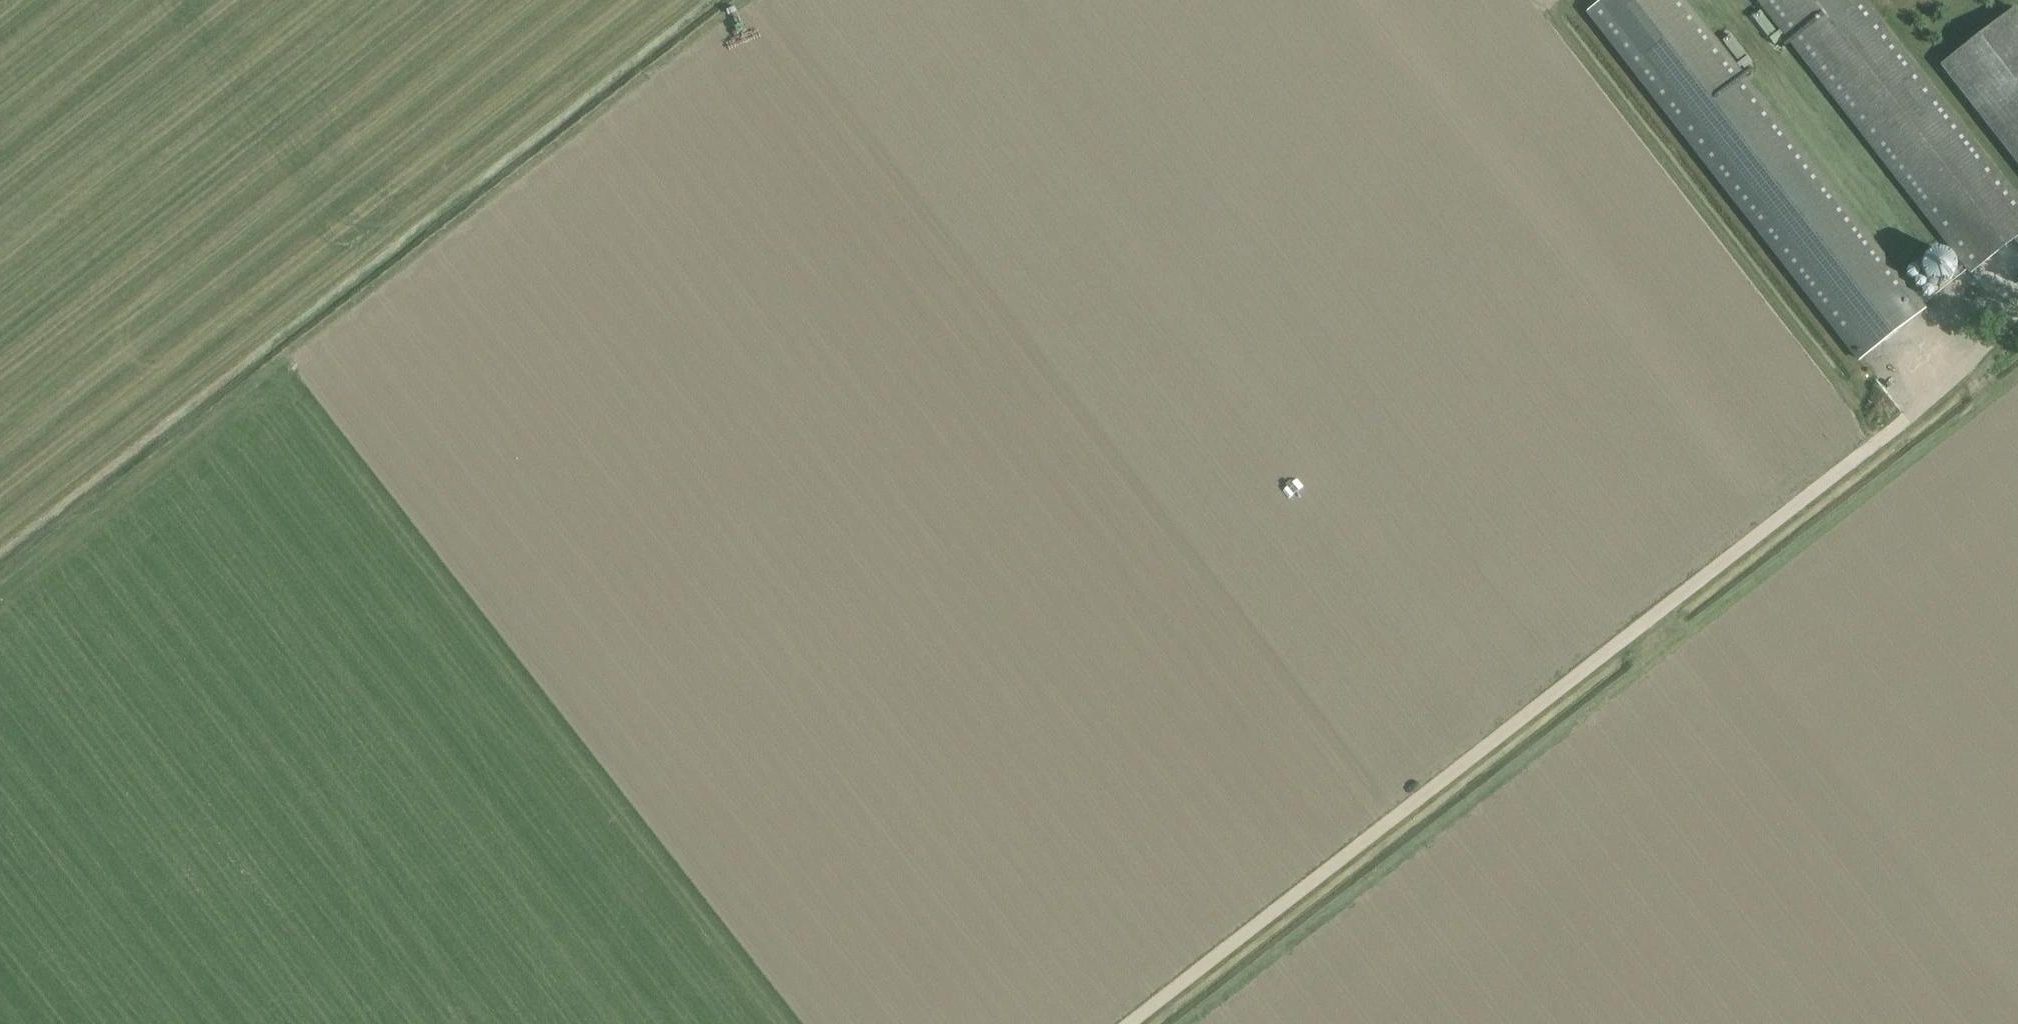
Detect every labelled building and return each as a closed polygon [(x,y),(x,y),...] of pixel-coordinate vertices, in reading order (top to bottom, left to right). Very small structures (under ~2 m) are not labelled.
[(1588,11),(1859,359),(1923,309),(1683,0),(1602,0),(1588,11)] [(1798,50),(1971,273),(2015,239),(2017,242),(2017,200),(1863,0),(1862,0),(1759,0),(1798,50)] [(2017,163),(2017,14),(2013,7),(1940,64),(2017,163)] [(1935,257),(1934,257),(1932,258),(1929,260),(1928,261),(1927,263),(1926,264),(1925,266),(1924,268),(1924,270),(1924,272),(1924,274),(1924,275),(1924,277),(1925,279),(1925,281),(1927,283),(1928,285),(1929,286),(1931,288),(1933,289),(1935,290),(1938,291),(1940,291),(1943,291),(1945,290),(1948,290),(1950,288),(1953,287),(1954,285),(1956,283),(1957,281),(1958,279),(1959,276),(1959,274),(1959,273),(1959,271),(1958,269),(1958,266),(1957,264),(1955,263),(1954,261),(1952,259),(1950,258),(1948,257),(1946,256),(1943,256),(1941,256),(1939,256),(1937,256),(1935,257)]
